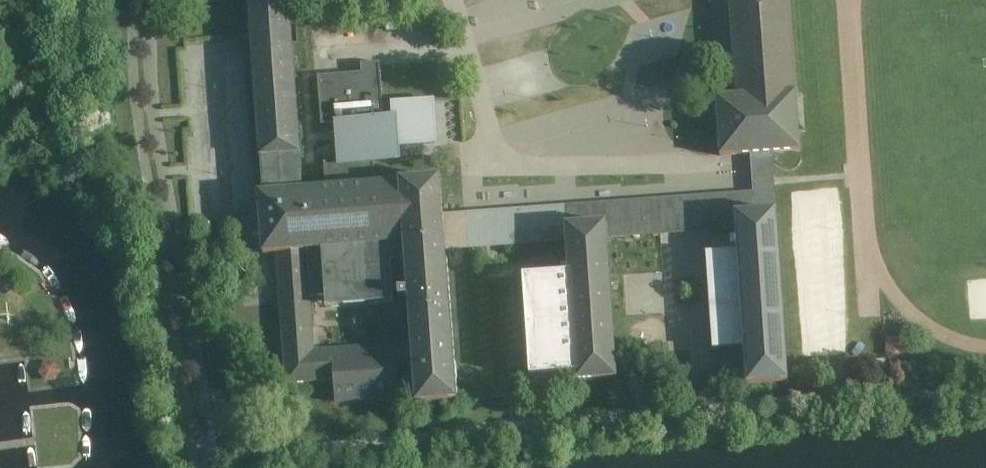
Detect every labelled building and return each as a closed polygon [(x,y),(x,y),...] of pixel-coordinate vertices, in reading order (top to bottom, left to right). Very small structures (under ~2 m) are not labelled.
[(751,154),(754,194),(455,213),(453,173),(377,178),(375,157),(323,161),(324,183),(311,183),(299,0),(249,0),(251,35),(262,188),(259,189),(261,223),(263,254),(276,254),(284,384),(333,381),(334,403),(398,399),(397,376),(425,374),(427,404),(470,401),(461,251),(577,243),(586,386),(631,383),(622,238),(748,230),(749,250),(716,252),(722,353),(757,351),(759,383),(804,381),(793,210),(779,211),(777,182),(777,178),(775,153),(751,154)] [(775,153),(810,151),(800,0),(716,0),(719,55),(734,54),(737,96),(718,97),(722,156),(751,154),(775,153)] [(884,338),(885,355),(902,355),(901,337),(884,338)]
